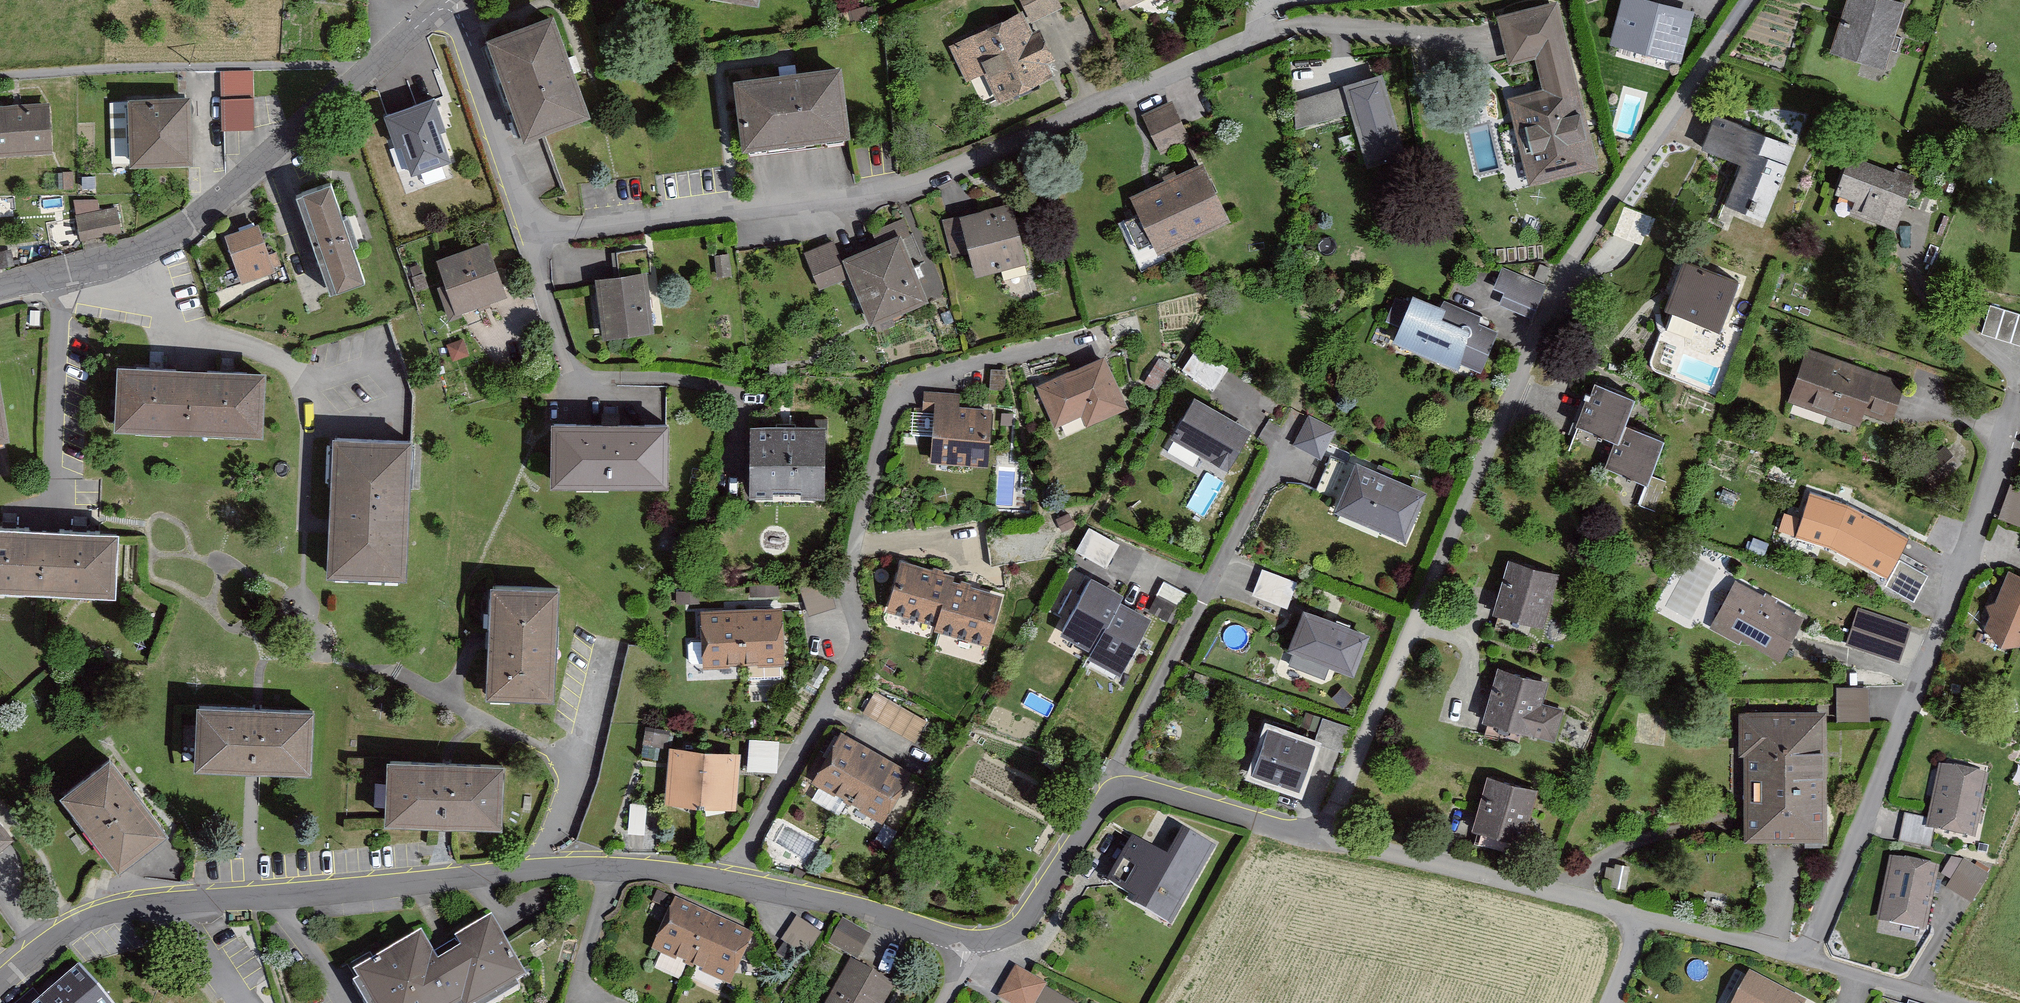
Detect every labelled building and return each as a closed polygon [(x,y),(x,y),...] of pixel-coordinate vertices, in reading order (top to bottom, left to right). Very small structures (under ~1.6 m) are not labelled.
[(1030,8),(1035,18),(1068,3),(1066,0),(1027,0),(1030,8)] [(1510,66),(1538,60),(1545,91),(1511,100),(1532,186),(1601,170),(1560,0),(1498,15),(1510,66)] [(1658,0),(1624,0),(1611,46),(1682,64),(1697,10),(1658,0)] [(1830,52),(1884,69),(1905,3),(1896,0),(1847,0),(1830,52)] [(1030,8),(976,33),(1003,92),(1058,67),(1035,18),(1030,8)] [(501,34),(535,128),(593,107),(560,14),(501,34)] [(852,66),(745,78),(752,140),(859,128),(852,66)] [(220,71),(222,131),(255,130),(253,70),(220,71)] [(1354,114),(1368,166),(1404,157),(1382,74),(1293,102),(1297,130),(1354,114)] [(195,94),(135,96),(137,158),(198,156),(195,94)] [(401,147),(411,176),(450,162),(440,133),(446,130),(434,98),(384,116),(396,149),(401,147)] [(54,153),(51,102),(0,105),(0,156),(54,153)] [(1173,103),(1143,117),(1162,158),(1192,144),(1173,103)] [(1747,158),(1731,198),(1772,214),(1800,142),(1719,110),(1707,142),(1747,158)] [(1853,154),(1833,209),(1899,233),(1919,178),(1853,154)] [(1209,168),(1144,197),(1164,242),(1230,213),(1209,168)] [(331,183),(297,195),(332,293),(366,281),(331,183)] [(73,199),(80,241),(122,233),(118,206),(100,210),(99,199),(73,199)] [(1016,202),(963,215),(979,279),(1032,266),(1016,202)] [(1626,207),(1614,235),(1644,248),(1656,219),(1626,207)] [(258,224),(225,236),(242,284),(276,272),(258,224)] [(913,230),(853,254),(881,323),(941,299),(913,230)] [(809,249),(825,285),(852,273),(835,237),(809,249)] [(493,241),(449,256),(466,305),(510,290),(493,241)] [(1694,261),(1676,305),(1729,327),(1747,282),(1694,261)] [(1505,268),(1496,289),(1506,294),(1501,304),(1534,318),(1548,287),(1505,268)] [(652,271),(605,276),(610,332),(657,328),(652,271)] [(1399,333),(1485,366),(1501,323),(1416,291),(1399,333)] [(2019,345),(2019,314),(1991,305),(1982,333),(2019,345)] [(1807,347),(1787,402),(1858,426),(1864,414),(1893,424),(1907,382),(1807,347)] [(1106,356),(1045,386),(1064,426),(1090,413),(1095,423),(1130,406),(1106,356)] [(265,374),(120,367),(117,428),(262,435),(265,374)] [(8,436),(0,386),(0,438),(8,436)] [(1592,386),(1577,425),(1619,441),(1609,467),(1653,483),(1668,442),(1629,427),(1637,403),(1592,386)] [(1254,430),(1199,397),(1178,432),(1233,465),(1254,430)] [(1313,412),(1301,440),(1328,453),(1344,426),(1313,412)] [(674,418),(561,416),(561,474),(673,476),(674,418)] [(940,416),(939,457),(993,459),(994,417),(940,416)] [(836,429),(761,427),(760,485),(834,487),(836,429)] [(411,442),(333,439),(328,576),(406,579),(411,442)] [(1340,502),(1408,535),(1430,490),(1361,457),(1340,502)] [(2000,521),(2019,528),(2019,488),(2013,486),(2000,521)] [(1817,505),(1799,538),(1824,552),(1827,546),(1887,578),(1910,535),(1847,501),(1839,516),(1817,505)] [(1093,523),(1080,547),(1110,562),(1124,539),(1093,523)] [(0,528),(0,589),(115,594),(118,533),(0,528)] [(909,560),(895,604),(941,618),(952,582),(954,574),(909,560)] [(1510,560),(1494,614),(1542,628),(1558,575),(1510,560)] [(1886,587),(1914,601),(1920,589),(1927,576),(1899,561),(1886,587)] [(1267,566),(1258,591),(1291,601),(1302,578),(1267,566)] [(1985,628),(2001,648),(2019,646),(2019,576),(2008,571),(1995,602),(1986,605),(1991,615),(1985,628)] [(1067,624),(1099,643),(1125,598),(1130,590),(1098,572),(1067,624)] [(802,588),(811,617),(845,606),(836,578),(802,588)] [(1735,581),(1709,628),(1740,645),(1742,641),(1781,662),(1805,619),(1735,581)] [(941,618),(939,624),(992,641),(1005,599),(952,582),(941,618)] [(559,590),(492,587),(487,697),(553,701),(559,590)] [(1099,643),(1095,650),(1126,668),(1156,615),(1125,598),(1099,643)] [(1310,609),(1297,644),(1352,665),(1365,630),(1310,609)] [(1846,645),(1900,663),(1906,645),(1912,626),(1858,609),(1846,645)] [(778,610),(707,612),(709,657),(779,655),(778,610)] [(1498,670),(1484,723),(1554,741),(1562,710),(1542,705),(1548,683),(1498,670)] [(1836,688),(1837,722),(1870,721),(1869,706),(1869,687),(1836,688)] [(313,712),(199,707),(196,769),(310,774),(313,712)] [(1744,756),(1745,842),(1785,842),(1827,842),(1827,713),(1783,713),(1738,713),(1738,756),(1744,756)] [(1274,718),(1254,773),(1310,792),(1329,737),(1274,718)] [(846,727),(819,770),(891,813),(917,770),(846,727)] [(747,736),(746,768),(777,769),(778,737),(747,736)] [(738,745),(677,744),(677,804),(737,805),(738,745)] [(110,761),(63,797),(119,872),(167,836),(110,761)] [(503,766),(388,763),(386,824),(501,828),(503,766)] [(1938,814),(1936,825),(1973,833),(1985,776),(1948,768),(1938,814)] [(1487,778),(1472,832),(1523,845),(1537,791),(1487,778)] [(1909,808),(1903,836),(1932,843),(1936,825),(1938,814),(1909,808)] [(14,838),(0,821),(0,849),(14,838)] [(1111,875),(1180,915),(1219,848),(1176,823),(1161,848),(1135,833),(1111,875)] [(1891,859),(1878,923),(1925,932),(1938,869),(1891,859)] [(1965,861),(1948,889),(1971,903),(1988,875),(1965,861)] [(679,898),(658,945),(738,981),(759,933),(679,898)] [(370,969),(391,1002),(469,1002),(476,999),(478,1002),(491,1002),(538,974),(501,913),(445,947),(434,930),(370,969)] [(802,913),(785,936),(805,951),(821,928),(802,913)] [(848,917),(834,940),(860,954),(874,932),(848,917)] [(830,1002),(883,1002),(894,984),(853,961),(830,1002)] [(1003,992),(1023,1002),(1039,1002),(1050,983),(1020,963),(1003,992)] [(82,967),(41,1002),(113,1002),(82,967)] [(1727,1002),(1785,1002),(1740,979),(1727,1002)]
